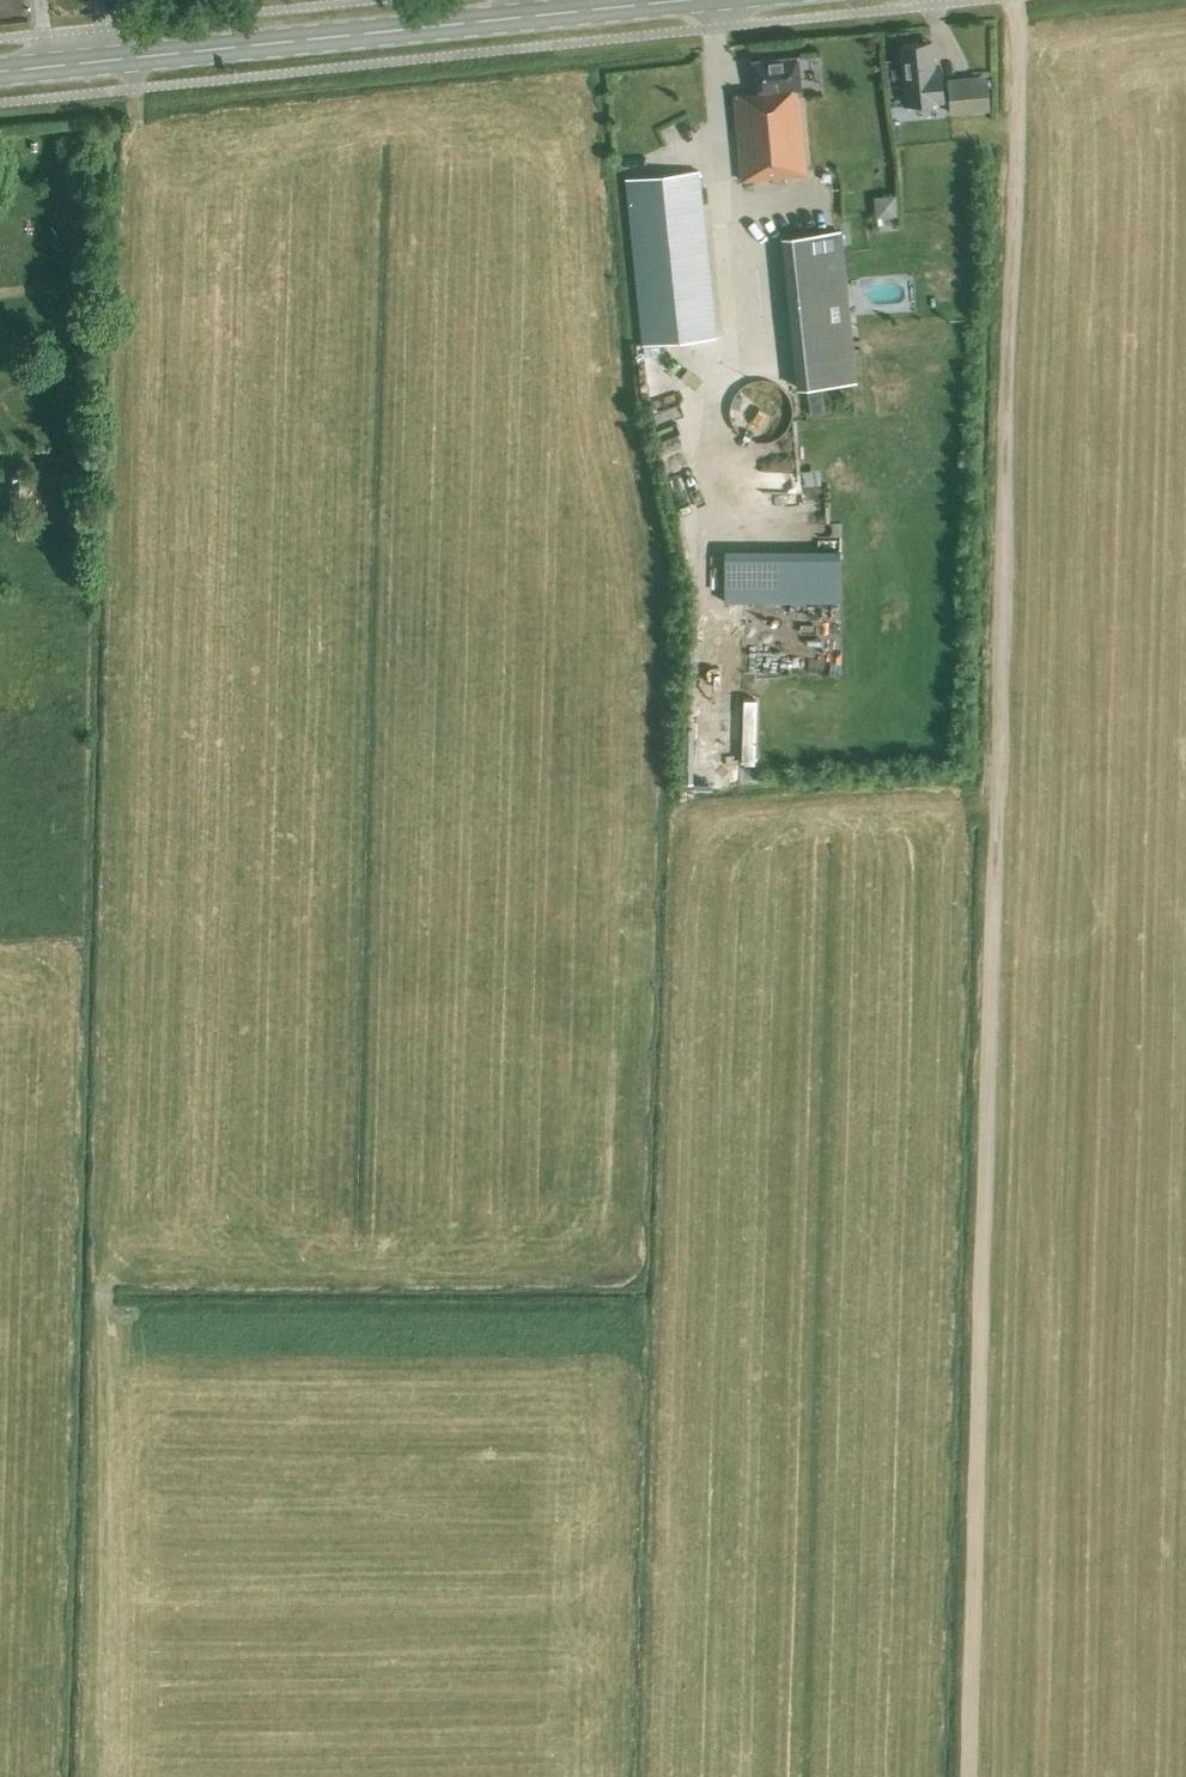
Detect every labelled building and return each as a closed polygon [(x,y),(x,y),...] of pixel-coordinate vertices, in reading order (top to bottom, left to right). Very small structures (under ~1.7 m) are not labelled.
[(936,77),(934,61),(932,41),(901,44),(907,104),(944,100),(942,76),(936,77)] [(753,60),(757,93),(734,96),(743,181),(806,174),(798,89),(800,89),(797,56),(753,60)] [(946,79),(950,115),(990,111),(986,75),(946,79)] [(715,337),(699,172),(626,179),(643,344),(715,337)] [(838,231),(783,237),(799,389),(853,384),(838,231)] [(808,552),(806,514),(763,515),(765,553),(808,552)] [(838,562),(723,563),(723,604),(838,603),(838,562)]
